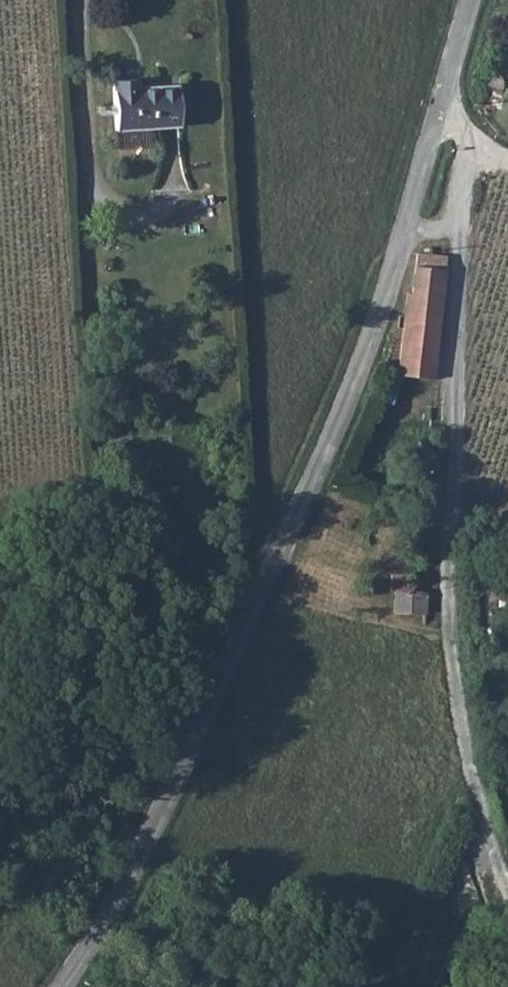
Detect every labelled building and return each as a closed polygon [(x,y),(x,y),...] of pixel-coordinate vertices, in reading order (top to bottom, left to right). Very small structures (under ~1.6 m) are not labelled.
[(113,74),(115,123),(180,120),(179,80),(136,82),(135,72),(113,74)] [(407,296),(403,324),(440,328),(447,255),(417,252),(413,293),(408,293),(407,296)] [(403,324),(397,374),(435,378),(440,328),(403,324)] [(393,610),(396,612),(425,612),(425,590),(394,589),(393,610)] [(396,612),(395,621),(424,621),(425,612),(396,612)]
